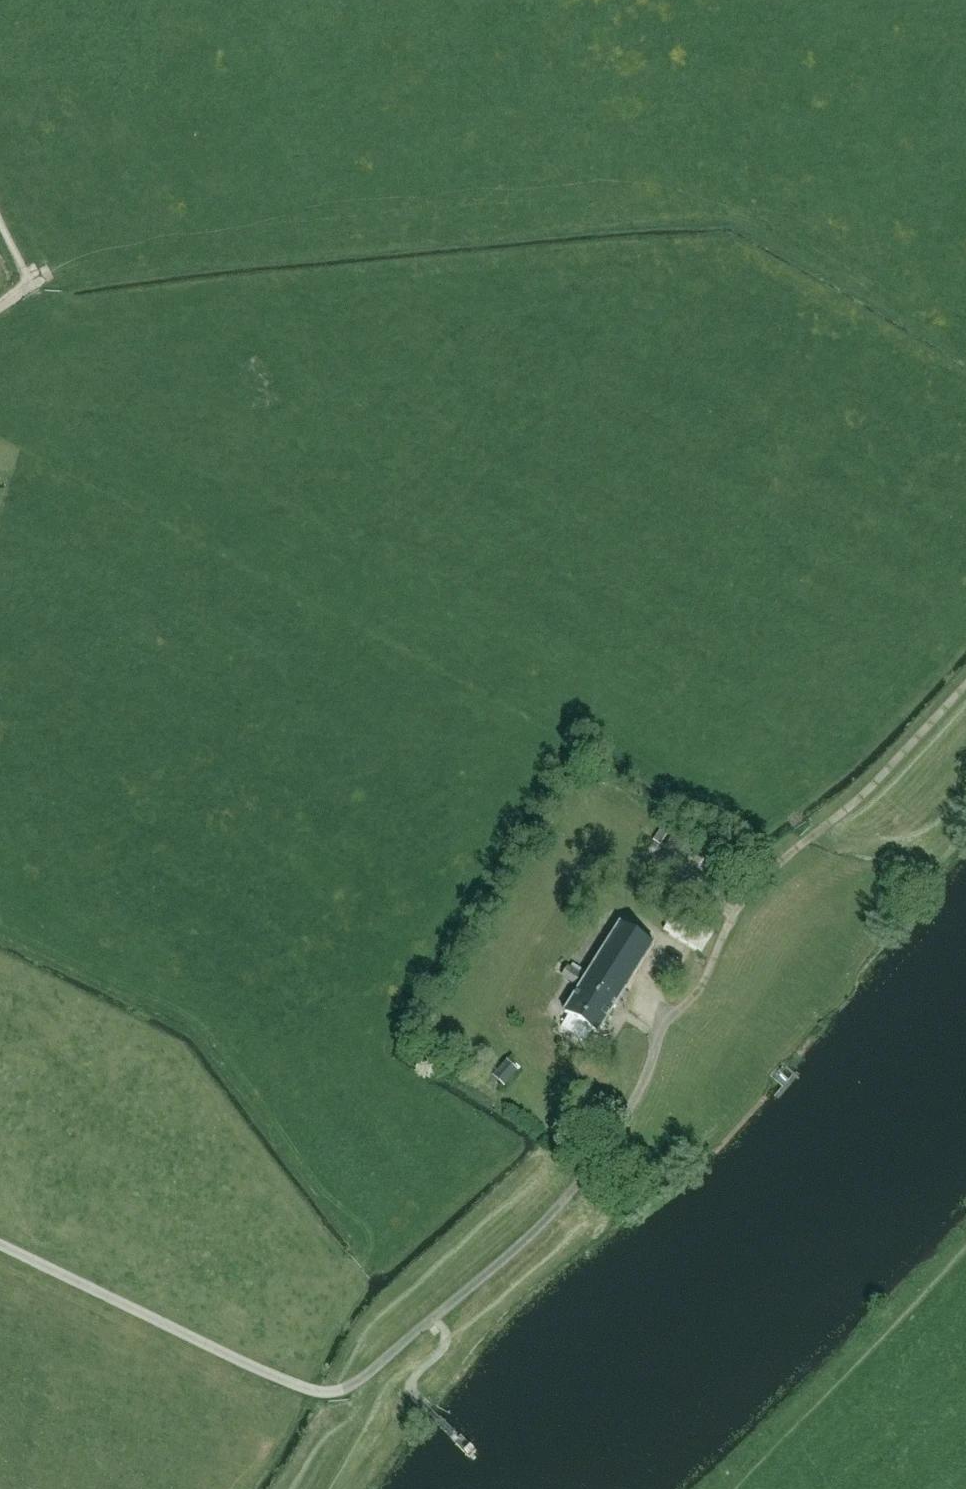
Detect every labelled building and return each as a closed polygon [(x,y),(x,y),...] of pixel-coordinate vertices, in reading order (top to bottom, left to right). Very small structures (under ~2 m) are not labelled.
[(663,929),(693,947),(702,952),(713,932),(675,910),(663,929)] [(598,1032),(653,943),(620,922),(577,990),(572,987),(565,997),(571,1000),(564,1010),(598,1032)] [(566,976),(577,983),(582,975),(571,968),(566,976)] [(493,1074),(504,1085),(518,1069),(507,1059),(493,1074)]
